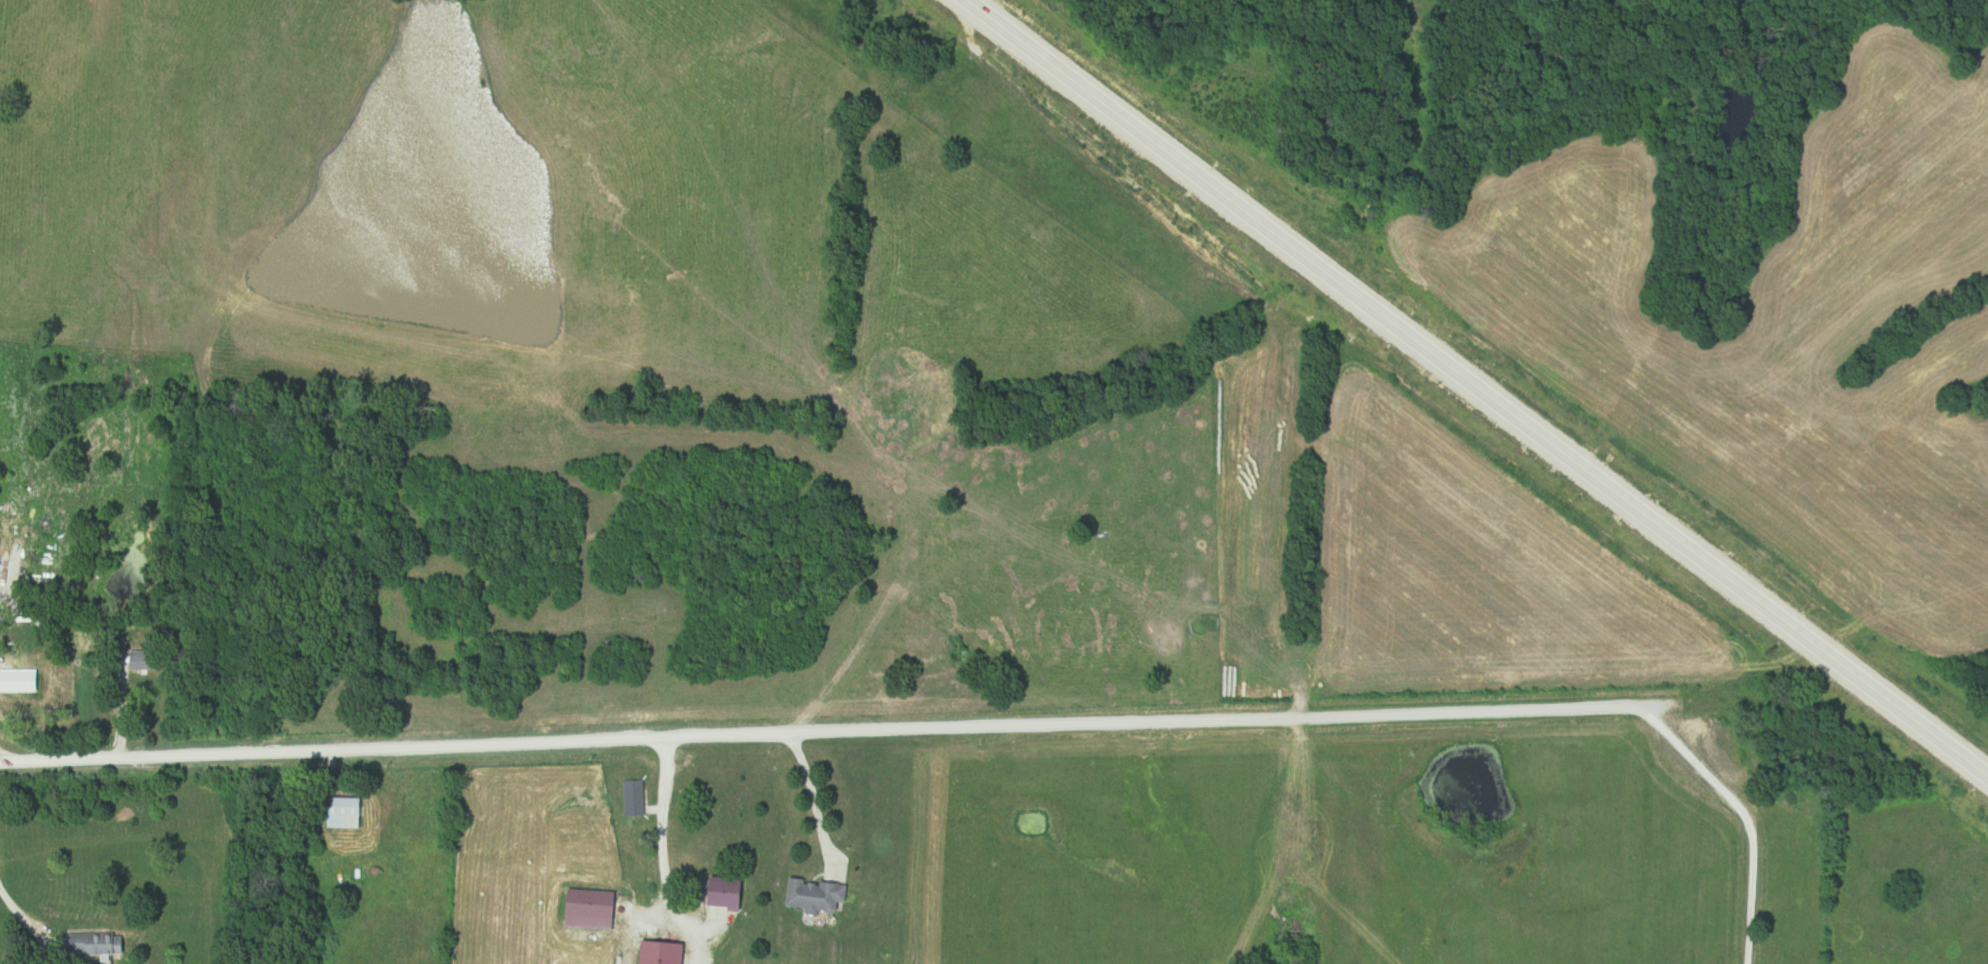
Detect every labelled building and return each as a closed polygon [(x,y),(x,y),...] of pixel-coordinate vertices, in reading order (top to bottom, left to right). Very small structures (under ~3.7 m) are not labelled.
[(0,672),(0,694),(34,694),(34,672),(0,672)] [(641,781),(622,781),(622,816),(641,816),(641,781)] [(359,798),(323,798),(323,829),(359,829),(359,798)] [(736,878),(701,877),(700,908),(735,909),(736,878)] [(842,881),(783,882),(784,911),(832,910),(832,904),(842,903),(842,881)] [(120,955),(120,933),(63,934),(63,956),(120,955)]
